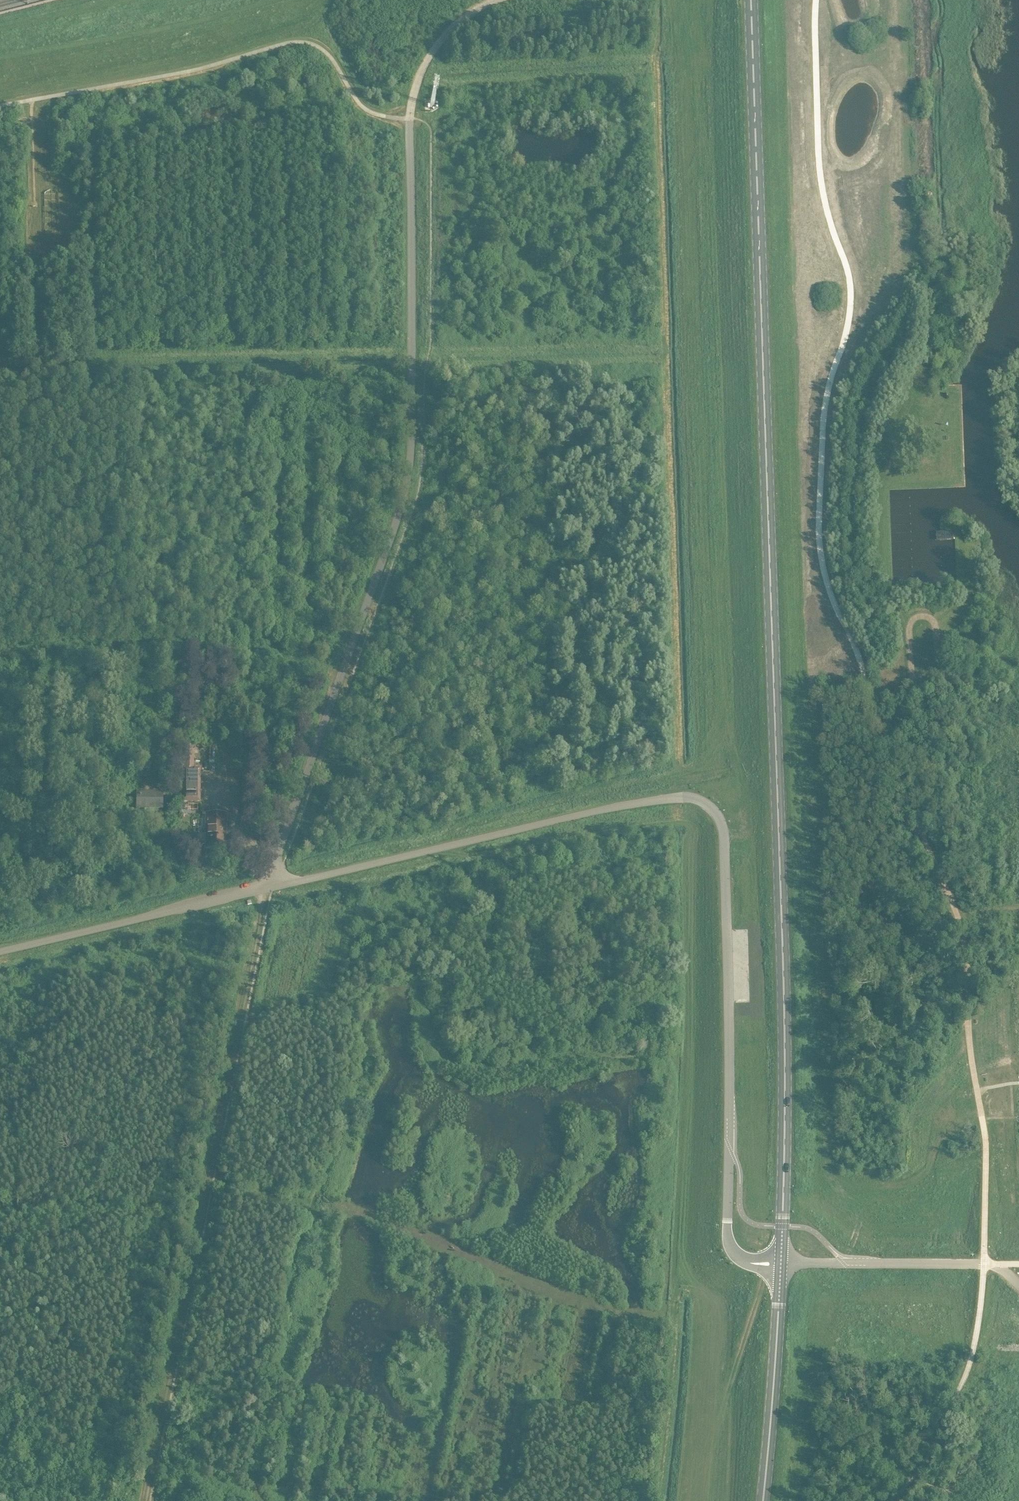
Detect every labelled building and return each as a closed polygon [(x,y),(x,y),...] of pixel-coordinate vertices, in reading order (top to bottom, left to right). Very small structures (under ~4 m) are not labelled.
[(199,802),(200,768),(191,768),(192,756),(183,756),(182,801),(199,802)] [(162,807),(162,791),(136,791),(136,807),(162,807)] [(226,848),(226,813),(205,813),(205,848),(226,848)]
